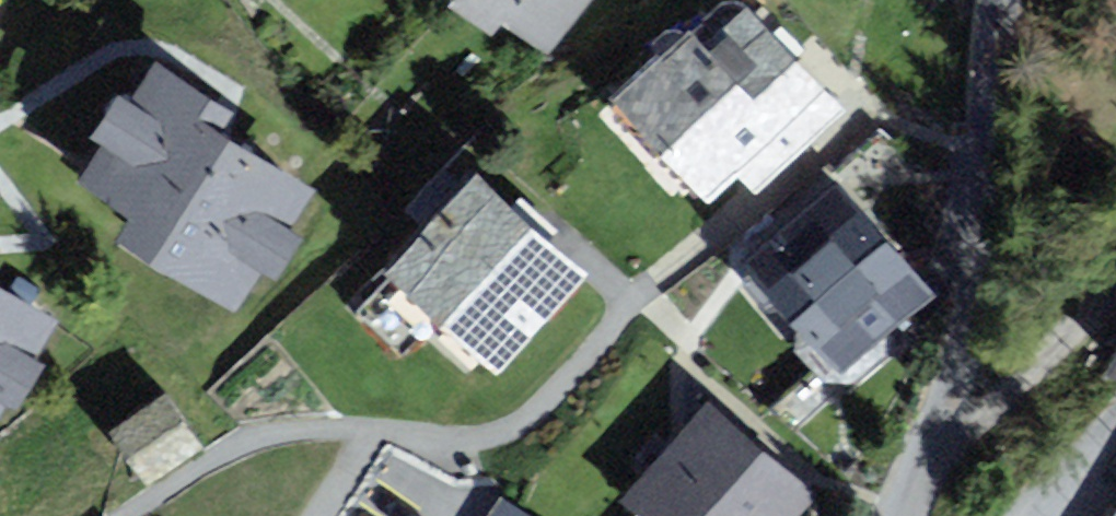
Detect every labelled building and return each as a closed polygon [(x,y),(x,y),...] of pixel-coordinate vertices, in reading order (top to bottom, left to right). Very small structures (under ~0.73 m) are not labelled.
[(547,58),(591,0),(471,0),(547,58)] [(602,106),(696,218),(850,88),(775,0),(729,0),(602,106)] [(298,179),(131,79),(68,184),(234,284),(298,179)] [(570,256),(476,178),(386,286),(479,364),(570,256)] [(933,298),(835,180),(743,256),(841,374),(933,298)] [(0,288),(0,420),(59,323),(0,288)] [(161,400),(112,431),(148,488),(198,457),(161,400)] [(704,408),(617,511),(623,515),(800,515),(813,500),(704,408)] [(493,515),(530,515),(504,499),(493,515)]
